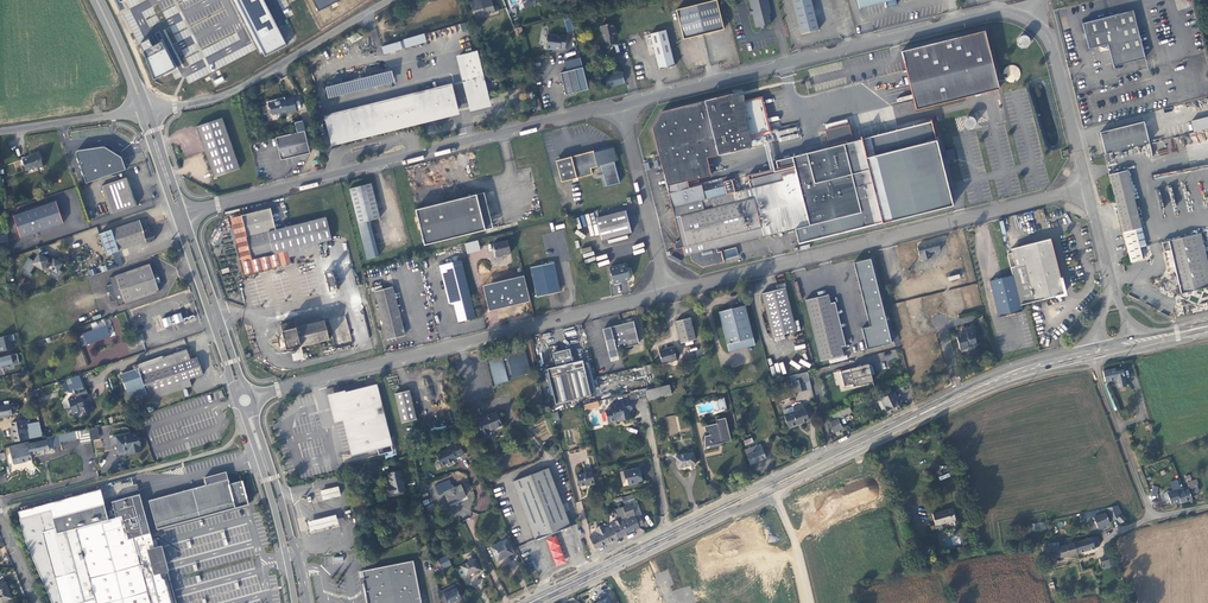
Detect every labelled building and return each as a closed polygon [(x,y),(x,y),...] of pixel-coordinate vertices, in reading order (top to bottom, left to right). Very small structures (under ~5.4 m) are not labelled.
[(235,6),(260,54),(263,52),(265,56),(287,45),(276,24),(263,0),(232,0),(235,6)] [(317,12),(340,0),(312,0),(317,12)] [(470,1),(474,17),(499,10),(498,5),(494,6),(492,0),(475,0),(470,1)] [(523,9),(535,5),(534,0),(521,0),(523,9)] [(676,10),(684,39),(724,29),(717,0),(716,0),(676,10)] [(751,8),(752,13),(756,27),(761,26),(766,25),(771,24),(769,18),(769,17),(768,14),(771,13),(767,0),(749,0),(751,8)] [(801,35),(819,30),(811,0),(793,0),(801,35)] [(859,9),(885,2),(887,8),(896,5),(895,0),(857,0),(859,9)] [(1144,58),(1132,10),(1081,23),(1088,48),(1106,44),(1113,66),(1144,58)] [(612,23),(601,25),(600,27),(601,31),(602,32),(604,38),(605,38),(607,46),(615,44),(613,36),(617,35),(616,30),(614,30),(612,23)] [(521,27),(514,29),(517,35),(524,33),(521,27)] [(666,30),(650,34),(659,70),(675,66),(666,30)] [(998,90),(984,30),(901,49),(906,70),(915,109),(998,90)] [(426,32),(405,38),(407,46),(428,40),(426,32)] [(561,37),(547,35),(546,46),(546,48),(550,49),(551,48),(554,48),(554,49),(560,49),(560,48),(565,49),(567,35),(561,34),(561,37)] [(1022,46),(1024,46),(1026,45),(1027,44),(1028,42),(1029,41),(1028,39),(1028,37),(1026,36),(1024,35),(1023,35),(1021,35),(1019,36),(1018,38),(1017,40),(1017,41),(1018,43),(1019,45),(1021,46),(1022,46)] [(149,39),(141,44),(153,80),(175,68),(161,42),(152,46),(149,39)] [(400,41),(384,45),(387,53),(402,48),(400,41)] [(204,57),(213,53),(210,47),(201,50),(204,57)] [(477,50),(456,55),(469,110),(490,105),(477,50)] [(201,58),(199,52),(188,56),(191,62),(201,58)] [(186,77),(189,84),(207,74),(206,72),(203,74),(200,69),(186,77)] [(575,69),(560,73),(566,95),(580,91),(575,69)] [(392,70),(328,86),(330,95),(394,79),(392,70)] [(622,71),(604,76),(607,87),(625,83),(622,71)] [(225,81),(223,76),(213,80),(216,86),(225,81)] [(454,85),(428,92),(432,106),(416,110),(413,95),(326,117),(331,140),(459,108),(454,85)] [(428,92),(413,95),(416,110),(432,106),(428,92)] [(703,191),(701,184),(689,188),(689,187),(687,180),(711,175),(706,158),(748,147),(745,135),(766,130),(759,100),(738,105),(735,92),(662,110),(652,128),(668,192),(684,256),(690,255),(691,261),(702,267),(724,262),(722,251),(718,252),(717,248),(721,247),(765,236),(795,229),(799,244),(881,223),(882,224),(953,206),(932,122),(792,157),(793,164),(748,175),(749,180),(751,188),(727,194),(725,186),(703,191)] [(282,98),(267,102),(269,108),(270,109),(271,113),(279,111),(281,113),(287,112),(288,113),(297,111),(293,98),(285,100),(282,100),(282,98)] [(1191,121),(1194,132),(1207,128),(1207,116),(1191,121)] [(222,118),(197,127),(214,177),(239,169),(222,118)] [(1099,132),(1104,154),(1148,143),(1143,121),(1099,132)] [(797,123),(776,129),(780,142),(801,136),(797,123)] [(275,138),(281,160),(310,153),(305,131),(275,138)] [(117,146),(91,155),(97,172),(123,164),(117,146)] [(556,161),(561,182),(592,174),(591,168),(598,167),(597,166),(601,165),(606,187),(620,183),(614,162),(617,161),(614,148),(607,149),(607,151),(602,152),(602,151),(594,153),(594,151),(556,161)] [(40,152),(39,152),(32,154),(33,154),(29,156),(22,159),(26,171),(37,167),(38,169),(44,167),(41,159),(42,159),(40,152)] [(1113,153),(1105,154),(1107,161),(1114,160),(1113,153)] [(1142,228),(1127,170),(1108,174),(1115,201),(1131,262),(1143,260),(1135,229),(1142,228)] [(126,177),(101,186),(111,215),(136,206),(126,177)] [(379,218),(370,184),(348,189),(357,224),(379,218)] [(482,194),(476,195),(485,230),(491,229),(482,194)] [(476,195),(415,210),(424,246),(485,230),(476,195)] [(54,201),(12,216),(19,239),(62,224),(54,201)] [(96,206),(99,214),(107,211),(104,203),(96,206)] [(291,264),(290,257),(288,250),(317,243),(331,240),(325,217),(275,230),(270,209),(241,216),(243,222),(233,225),(245,275),(291,264)] [(596,218),(601,240),(631,232),(626,211),(599,217),(596,218)] [(140,220),(99,234),(106,255),(146,241),(147,243),(155,240),(155,235),(152,232),(150,233),(148,227),(142,229),(140,220)] [(1207,260),(1206,254),(1200,233),(1169,241),(1170,250),(1181,293),(1207,287),(1207,264),(1207,260)] [(1014,248),(1018,265),(1028,303),(1067,293),(1053,239),(1028,245),(1014,248)] [(504,255),(511,253),(508,240),(493,244),(496,255),(503,253),(504,255)] [(478,241),(465,242),(466,253),(480,251),(478,241)] [(940,251),(938,241),(917,247),(919,254),(921,254),(922,260),(930,258),(929,252),(934,250),(935,252),(940,251)] [(1164,251),(1170,250),(1169,241),(1162,242),(1164,251)] [(288,250),(290,257),(319,249),(317,243),(288,250)] [(116,266),(122,264),(119,252),(113,253),(116,266)] [(34,260),(28,258),(21,269),(30,276),(34,267),(42,271),(47,268),(50,271),(49,275),(57,279),(62,272),(58,270),(61,264),(52,259),(50,264),(46,262),(48,260),(38,253),(34,260)] [(861,328),(867,349),(891,343),(870,258),(853,263),(869,326),(861,328)] [(440,266),(449,303),(454,304),(458,322),(476,318),(462,260),(440,266)] [(149,262),(109,276),(111,282),(106,284),(108,290),(109,290),(110,293),(108,293),(111,299),(116,298),(118,304),(159,290),(156,281),(159,280),(157,272),(153,273),(149,262)] [(553,262),(531,267),(537,297),(560,292),(553,262)] [(609,268),(614,284),(630,279),(626,263),(609,268)] [(1018,265),(1011,267),(1012,272),(1013,275),(1020,304),(1028,303),(1018,265)] [(332,270),(324,272),(328,293),(338,291),(332,270)] [(1020,304),(1013,275),(1003,277),(989,281),(998,317),(1022,311),(1020,304)] [(483,286),(488,306),(501,302),(496,282),(483,286)] [(392,287),(375,291),(388,340),(405,336),(392,287)] [(786,287),(762,293),(773,337),(796,331),(786,287)] [(843,355),(841,346),(831,303),(828,294),(805,300),(820,361),(843,355)] [(831,303),(841,346),(846,345),(835,302),(831,303)] [(745,305),(719,312),(729,352),(755,345),(745,305)] [(181,312),(162,318),(164,326),(183,320),(181,312)] [(690,318),(675,321),(681,343),(696,339),(690,318)] [(284,324),(281,325),(287,349),(329,339),(324,321),(296,328),(294,321),(291,322),(290,319),(283,321),(284,324)] [(92,340),(114,333),(110,322),(88,330),(92,340)] [(638,343),(633,322),(627,323),(621,325),(603,329),(608,351),(620,348),(638,343)] [(960,350),(966,348),(966,347),(977,344),(972,326),(964,328),(964,330),(961,333),(962,335),(956,336),(960,350)] [(0,337),(0,344),(2,351),(13,349),(11,341),(15,340),(14,334),(0,337)] [(302,347),(291,349),(293,361),(304,359),(302,347)] [(502,357),(489,361),(495,385),(509,381),(508,378),(512,377),(512,378),(530,373),(524,348),(521,349),(520,347),(508,350),(509,352),(506,353),(506,350),(501,352),(502,357)] [(546,370),(555,404),(590,395),(582,360),(572,364),(570,347),(552,353),(555,367),(546,370)] [(673,347),(658,351),(662,363),(677,360),(673,347)] [(83,350),(76,351),(78,366),(85,365),(83,350)] [(190,359),(188,351),(138,368),(141,376),(190,359)] [(0,357),(0,369),(3,368),(2,366),(13,363),(14,364),(19,363),(17,353),(0,357)] [(197,357),(190,359),(141,376),(145,389),(141,390),(145,402),(191,386),(189,379),(203,374),(197,357)] [(869,364),(840,371),(844,386),(853,384),(853,386),(873,381),(871,375),(874,374),(872,367),(870,367),(869,364)] [(1103,375),(1105,382),(1115,379),(1117,384),(1125,383),(1122,369),(1114,371),(1114,368),(1102,371),(1103,375)] [(808,371),(791,375),(794,384),(804,381),(810,380),(808,371)] [(76,396),(70,398),(73,404),(70,405),(73,414),(85,410),(87,414),(95,411),(91,401),(90,401),(88,402),(86,398),(82,399),(81,397),(88,395),(86,386),(83,387),(80,376),(67,380),(70,391),(74,390),(76,396)] [(806,389),(804,381),(794,384),(796,392),(806,389)] [(376,384),(325,395),(332,423),(341,421),(349,453),(350,455),(376,449),(378,455),(392,452),(376,384)] [(669,384),(646,390),(648,398),(648,401),(672,395),(669,384)] [(630,398),(630,400),(639,398),(641,400),(648,398),(646,390),(629,394),(630,398)] [(409,391),(395,394),(402,423),(416,419),(409,391)] [(899,401),(895,393),(881,398),(881,399),(885,408),(888,414),(900,409),(897,402),(899,401)] [(612,408),(605,410),(608,422),(615,420),(616,421),(619,420),(619,419),(621,419),(622,420),(631,418),(629,409),(632,409),(630,400),(630,398),(618,401),(618,403),(611,404),(612,408)] [(716,400),(718,405),(721,404),(723,409),(726,408),(724,398),(716,400)] [(885,408),(881,399),(877,401),(881,410),(885,408)] [(585,411),(600,408),(598,401),(583,404),(585,411)] [(13,415),(12,411),(15,411),(14,404),(0,406),(0,417),(13,415)] [(790,427),(809,420),(805,408),(803,404),(793,407),(795,411),(785,414),(784,415),(786,421),(788,421),(790,427)] [(838,419),(842,418),(841,417),(843,416),(852,412),(850,407),(835,413),(837,418),(829,423),(834,433),(842,428),(838,419)] [(477,421),(483,434),(483,435),(485,436),(486,436),(487,435),(488,434),(489,433),(489,432),(488,430),(502,425),(497,412),(477,421)] [(666,416),(667,435),(678,434),(677,416),(666,416)] [(705,436),(704,447),(719,444),(718,441),(720,440),(721,441),(729,439),(726,429),(727,428),(722,425),(722,423),(725,419),(724,418),(716,420),(717,423),(704,426),(706,432),(709,431),(710,435),(705,436)] [(31,431),(29,423),(27,423),(27,419),(11,422),(15,441),(35,437),(33,430),(31,431)] [(91,442),(89,429),(70,432),(72,440),(80,438),(81,444),(91,442)] [(70,432),(58,434),(60,442),(72,440),(70,432)] [(119,454),(130,452),(134,451),(135,453),(142,452),(138,433),(111,438),(112,444),(117,443),(119,454)] [(754,441),(751,434),(743,437),(745,440),(743,441),(745,445),(754,441)] [(52,436),(46,437),(47,440),(29,444),(29,442),(10,447),(14,464),(32,459),(31,454),(50,450),(50,451),(55,450),(52,436)] [(446,450),(436,455),(442,467),(447,464),(449,466),(455,463),(453,459),(456,458),(465,454),(459,442),(447,447),(446,450)] [(760,444),(744,450),(750,464),(766,458),(760,444)] [(693,452),(675,456),(678,468),(696,464),(693,452)] [(548,468),(513,481),(536,539),(570,526),(548,468)] [(628,485),(636,483),(635,482),(638,481),(642,480),(639,468),(624,471),(623,472),(625,478),(627,479),(628,485)] [(389,494),(406,490),(401,471),(388,474),(391,486),(388,487),(389,494)] [(591,471),(577,475),(579,486),(589,484),(589,485),(595,483),(591,471)] [(149,500),(156,529),(235,507),(248,504),(242,480),(229,484),(226,472),(204,477),(206,485),(149,500)] [(1189,486),(1192,493),(1199,491),(1196,484),(1198,484),(1196,479),(1187,482),(1188,486),(1189,486)] [(449,480),(435,486),(439,494),(444,492),(449,503),(465,496),(460,485),(453,488),(449,480)] [(320,491),(322,500),(340,496),(338,487),(320,491)] [(1169,501),(1171,504),(1180,501),(1180,503),(1192,499),(1189,489),(1183,491),(1182,488),(1170,492),(1168,491),(1166,491),(1164,493),(1163,496),(1164,498),(1166,500),(1169,501)] [(614,540),(639,527),(631,504),(632,503),(631,501),(635,500),(633,494),(628,496),(631,504),(616,509),(619,519),(610,523),(612,527),(610,528),(610,530),(610,531),(614,540)] [(165,580),(160,578),(159,572),(166,570),(160,546),(152,547),(140,502),(138,495),(111,503),(115,518),(107,520),(101,497),(18,521),(52,602),(170,602),(165,580)] [(932,514),(936,525),(955,520),(955,519),(952,508),(950,509),(949,504),(945,505),(946,510),(933,514),(932,514)] [(945,505),(932,509),(933,514),(946,510),(945,505)] [(1121,523),(1126,519),(1121,513),(1117,505),(1107,508),(1110,518),(1115,517),(1121,523)] [(1105,512),(1093,517),(1098,528),(1110,523),(1105,512)] [(314,520),(308,521),(310,531),(317,530),(338,524),(336,514),(314,520)] [(1048,530),(1046,521),(1031,524),(1033,531),(1035,531),(1036,532),(1048,530)] [(595,549),(614,540),(610,531),(610,530),(610,528),(609,526),(605,528),(604,524),(595,528),(597,533),(590,536),(595,549)] [(567,563),(556,535),(546,539),(557,566),(567,563)] [(959,535),(940,539),(942,548),(961,543),(959,535)] [(1074,542),(1077,553),(1095,547),(1099,545),(1098,536),(1074,542)] [(497,561),(505,557),(504,554),(512,550),(506,539),(490,547),(497,561)] [(1074,542),(1073,539),(1064,541),(1065,545),(1058,547),(1049,547),(1050,555),(1061,554),(1062,557),(1068,555),(1068,556),(1077,553),(1074,542)] [(442,570),(452,565),(448,556),(438,561),(442,570)] [(1114,566),(1110,557),(1101,559),(1103,568),(1113,566),(1114,566)] [(461,565),(466,576),(479,569),(475,559),(461,565)] [(360,571),(367,602),(420,602),(412,563),(360,571)] [(0,584),(0,602),(12,598),(6,582),(0,584)] [(450,591),(456,588),(454,583),(440,590),(442,595),(448,592),(446,589),(449,588),(450,591)] [(456,588),(450,591),(449,588),(446,589),(448,592),(442,595),(446,602),(449,602),(461,598),(456,588)]
